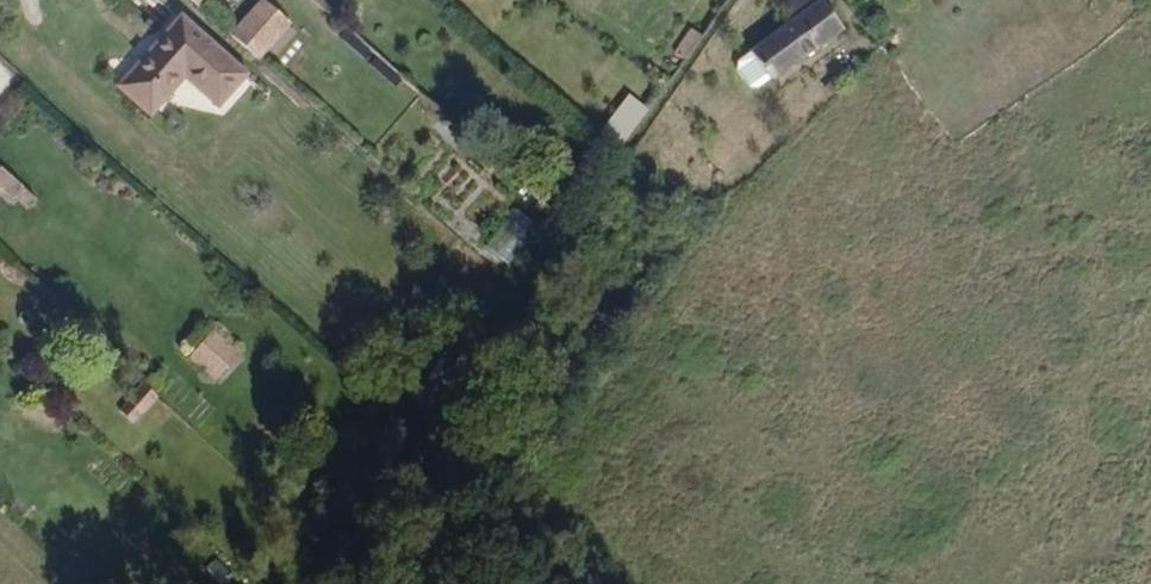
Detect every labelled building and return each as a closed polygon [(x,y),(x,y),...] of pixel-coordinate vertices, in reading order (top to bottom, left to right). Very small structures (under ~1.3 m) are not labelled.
[(222,1),(241,9),(246,0),(223,0),(222,1)] [(392,0),(368,0),(381,12),(392,0)] [(553,0),(535,0),(547,8),(553,0)] [(798,10),(812,0),(791,0),(798,10)] [(277,76),(308,41),(281,16),(250,51),(277,76)] [(787,105),(862,52),(839,19),(765,75),(787,105)] [(686,61),(703,36),(690,27),(673,52),(686,61)] [(239,123),(264,93),(202,37),(144,104),(172,129),(204,93),(239,123)] [(604,126),(625,142),(651,109),(630,93),(604,126)] [(836,117),(842,124),(855,112),(850,106),(836,117)] [(10,184),(0,174),(0,195),(10,184)] [(34,211),(43,202),(21,181),(12,191),(34,211)] [(245,382),(258,367),(230,343),(217,357),(245,382)] [(234,394),(245,382),(217,357),(206,370),(234,394)] [(146,384),(117,404),(130,422),(159,402),(146,384)]
